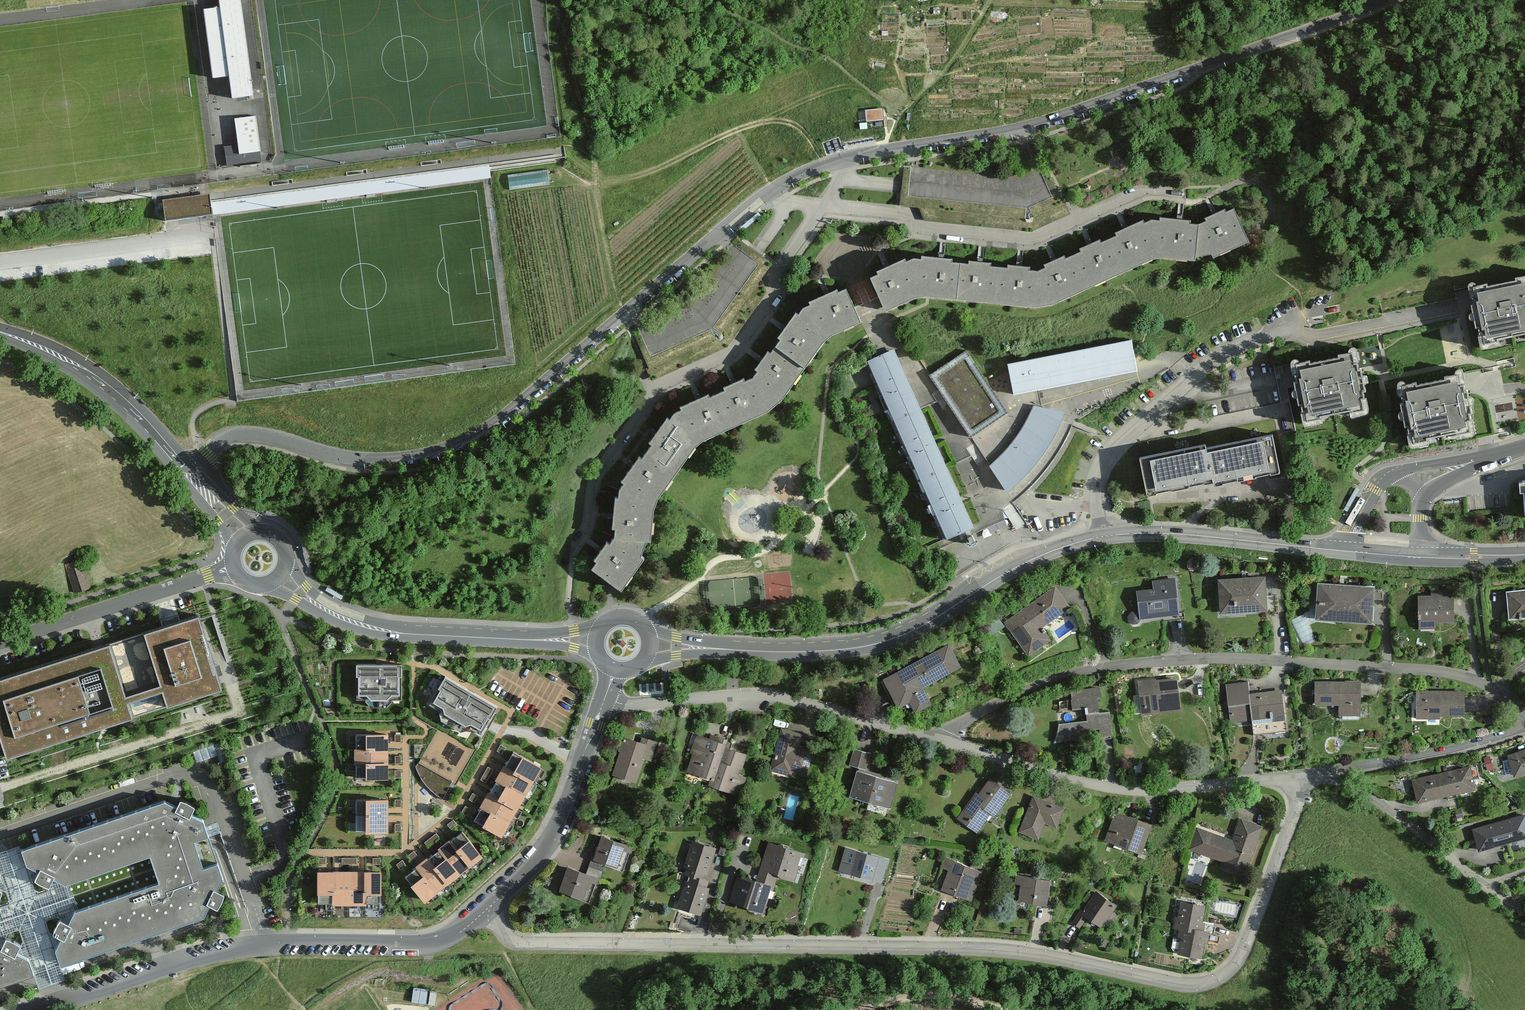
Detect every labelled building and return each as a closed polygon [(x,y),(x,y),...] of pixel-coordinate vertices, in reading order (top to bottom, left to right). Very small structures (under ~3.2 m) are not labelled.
[(204,11),(211,80),(228,78),(231,101),(253,99),(242,0),(219,0),(220,9),(204,11)] [(867,107),(868,118),(886,118),(885,106),(867,107)] [(257,117),(235,119),(237,146),(223,147),(226,168),(262,164),(257,117)] [(210,196),(164,203),(166,225),(173,224),(483,183),(491,182),(489,165),(211,202),(210,196)] [(885,310),(914,298),(926,297),(929,297),(1035,308),(1052,305),(1120,273),(1152,260),(1164,257),(1195,261),(1195,257),(1212,254),(1213,258),(1217,257),(1248,242),(1246,238),(1234,209),(1226,213),(1225,209),(1205,219),(1206,222),(1198,225),(1190,224),(1190,221),(1161,218),(1160,221),(1151,220),(1145,223),(1143,220),(1115,234),(1117,236),(1101,243),(1100,240),(1080,249),(1081,253),(1065,259),(1064,256),(1044,265),(1046,268),(1038,272),(1029,271),(1029,267),(1008,265),(1007,269),(991,267),(991,264),(969,262),(968,265),(952,263),(952,259),(922,256),(922,260),(915,259),(906,262),(905,259),(877,271),(879,275),(871,279),(885,310)] [(1472,288),(1475,302),(1481,330),(1484,345),(1524,336),(1524,277),(1472,288)] [(607,543),(594,561),(597,563),(591,570),(611,584),(620,591),(644,558),(641,556),(647,542),(651,542),(654,511),(658,500),(695,448),(703,441),(768,412),(783,400),(824,343),(833,334),(860,322),(846,290),(838,293),(837,291),(809,303),(811,305),(804,308),(800,315),(796,313),(778,339),(780,341),(772,353),(769,351),(756,369),(758,371),(754,378),(746,382),(744,379),(725,388),(726,391),(710,398),(709,395),(680,408),(681,411),(675,414),(670,420),(667,418),(649,443),(652,445),(642,459),(640,457),(621,481),(625,483),(619,490),(619,497),(615,496),(613,528),(616,529),(615,538),(611,546),(607,543)] [(1132,335),(1007,360),(1014,394),(1138,369),(1132,335)] [(894,347),(864,360),(950,546),(979,533),(894,347)] [(1008,411),(966,349),(929,373),(971,436),(1008,411)] [(1352,354),(1294,366),(1297,380),(1303,408),(1306,423),(1364,411),(1361,397),(1355,368),(1352,354)] [(1459,377),(1401,389),(1405,403),(1410,432),(1413,446),(1471,434),(1468,420),(1462,391),(1459,377)] [(1016,436),(989,464),(1005,490),(1028,470),(1047,445),(1065,407),(1033,404),(1016,436)] [(1272,428),(1139,452),(1147,495),(1152,494),(1229,480),(1280,471),(1272,428)] [(80,559),(65,565),(75,592),(91,587),(80,559)] [(727,582),(728,589),(733,589),(733,602),(749,602),(748,576),(714,578),(714,583),(727,582)] [(1268,578),(1220,582),(1222,619),(1271,615),(1268,578)] [(1183,619),(1179,581),(1155,582),(1155,591),(1138,592),(1140,612),(1134,612),(1129,615),(1129,620),(1135,627),(1141,626),(1143,619),(1183,619)] [(1058,587),(1007,621),(1031,656),(1053,642),(1045,629),(1073,611),(1058,587)] [(1377,628),(1379,590),(1321,587),(1319,625),(1377,628)] [(1434,597),(1421,597),(1421,633),(1440,632),(1440,627),(1458,627),(1458,590),(1434,591),(1434,597)] [(1510,593),(1511,622),(1524,621),(1524,592),(1510,593)] [(0,674),(0,729),(7,749),(131,710),(169,698),(221,683),(201,611),(144,629),(109,639),(0,674)] [(963,670),(950,646),(885,681),(906,720),(934,705),(925,690),(963,670)] [(403,661),(358,661),(357,699),(365,699),(373,705),(387,706),(394,700),(402,700),(403,661)] [(498,704),(443,676),(429,700),(441,708),(440,711),(442,720),(461,730),(467,730),(472,727),(484,734),(498,704)] [(1141,684),(1144,717),(1182,713),(1179,680),(1141,684)] [(1250,682),(1227,684),(1232,726),(1254,723),(1255,737),(1290,733),(1285,690),(1252,694),(1250,682)] [(1364,684),(1318,683),(1318,709),(1343,710),(1343,721),(1363,721),(1364,684)] [(1100,689),(1072,690),(1074,716),(1062,717),(1063,742),(1116,739),(1115,711),(1102,712),(1100,689)] [(1478,692),(1419,692),(1419,720),(1478,720),(1478,692)] [(806,736),(782,728),(769,772),(807,784),(816,754),(802,750),(806,736)] [(393,776),(392,731),(357,731),(358,777),(393,776)] [(624,738),(614,779),(641,786),(647,764),(654,766),(660,741),(642,736),(640,742),(624,738)] [(700,738),(687,773),(715,783),(728,747),(700,738)] [(469,761),(476,748),(463,742),(454,759),(446,755),(437,762),(433,760),(428,754),(421,760),(417,767),(436,791),(445,796),(453,780),(448,774),(452,766),(457,763),(461,768),(469,761)] [(508,833),(548,763),(517,746),(477,816),(508,833)] [(751,756),(728,747),(715,783),(713,789),(741,800),(748,779),(743,777),(751,756)] [(867,775),(873,756),(857,751),(851,770),(867,775)] [(1510,758),(1517,780),(1524,778),(1524,754),(1510,758)] [(489,765),(483,777),(494,782),(500,770),(489,765)] [(1472,768),(1414,781),(1420,807),(1478,794),(1472,768)] [(849,800),(893,811),(900,784),(867,775),(857,773),(849,800)] [(981,836),(1012,798),(991,780),(959,819),(981,836)] [(392,828),(392,795),(359,796),(359,829),(392,828)] [(1059,830),(1067,811),(1035,798),(1020,833),(1041,842),(1049,825),(1059,830)] [(197,816),(200,806),(185,799),(181,808),(169,802),(24,851),(65,969),(218,914),(198,841),(215,838),(208,822),(197,816)] [(1144,857),(1155,830),(1116,814),(1105,841),(1144,857)] [(1476,834),(1484,858),(1524,845),(1524,819),(1476,834)] [(1248,881),(1268,830),(1243,820),(1235,842),(1200,829),(1191,852),(1227,865),(1224,872),(1248,881)] [(408,874),(429,900),(488,853),(467,826),(408,874)] [(438,831),(425,840),(433,850),(446,841),(438,831)] [(601,839),(588,874),(601,879),(606,865),(623,871),(631,849),(601,839)] [(718,851),(693,844),(683,877),(688,878),(709,884),(718,851)] [(807,856),(769,844),(757,879),(739,874),(730,902),(769,914),(780,878),(798,884),(807,856)] [(417,848),(408,854),(414,863),(423,857),(417,848)] [(0,860),(0,863),(37,980),(50,975),(65,969),(24,851),(11,856),(0,860)] [(890,862),(857,852),(850,876),(883,886),(890,862)] [(935,888),(974,903),(985,875),(947,860),(935,888)] [(37,980),(0,863),(0,992),(37,980)] [(588,874),(568,867),(558,894),(590,905),(601,879),(588,874)] [(386,868),(322,868),(322,903),(386,903),(386,868)] [(1050,908),(1055,884),(1017,876),(1016,886),(1024,887),(1021,902),(1050,908)] [(688,878),(679,910),(701,916),(709,884),(688,878)] [(1098,892),(1074,923),(1082,930),(1089,920),(1103,931),(1120,909),(1098,892)] [(1210,909),(1183,905),(1180,919),(1177,919),(1171,956),(1206,962),(1211,934),(1206,933),(1210,909)] [(433,988),(424,987),(423,994),(422,1003),(431,1004),(433,988)]
